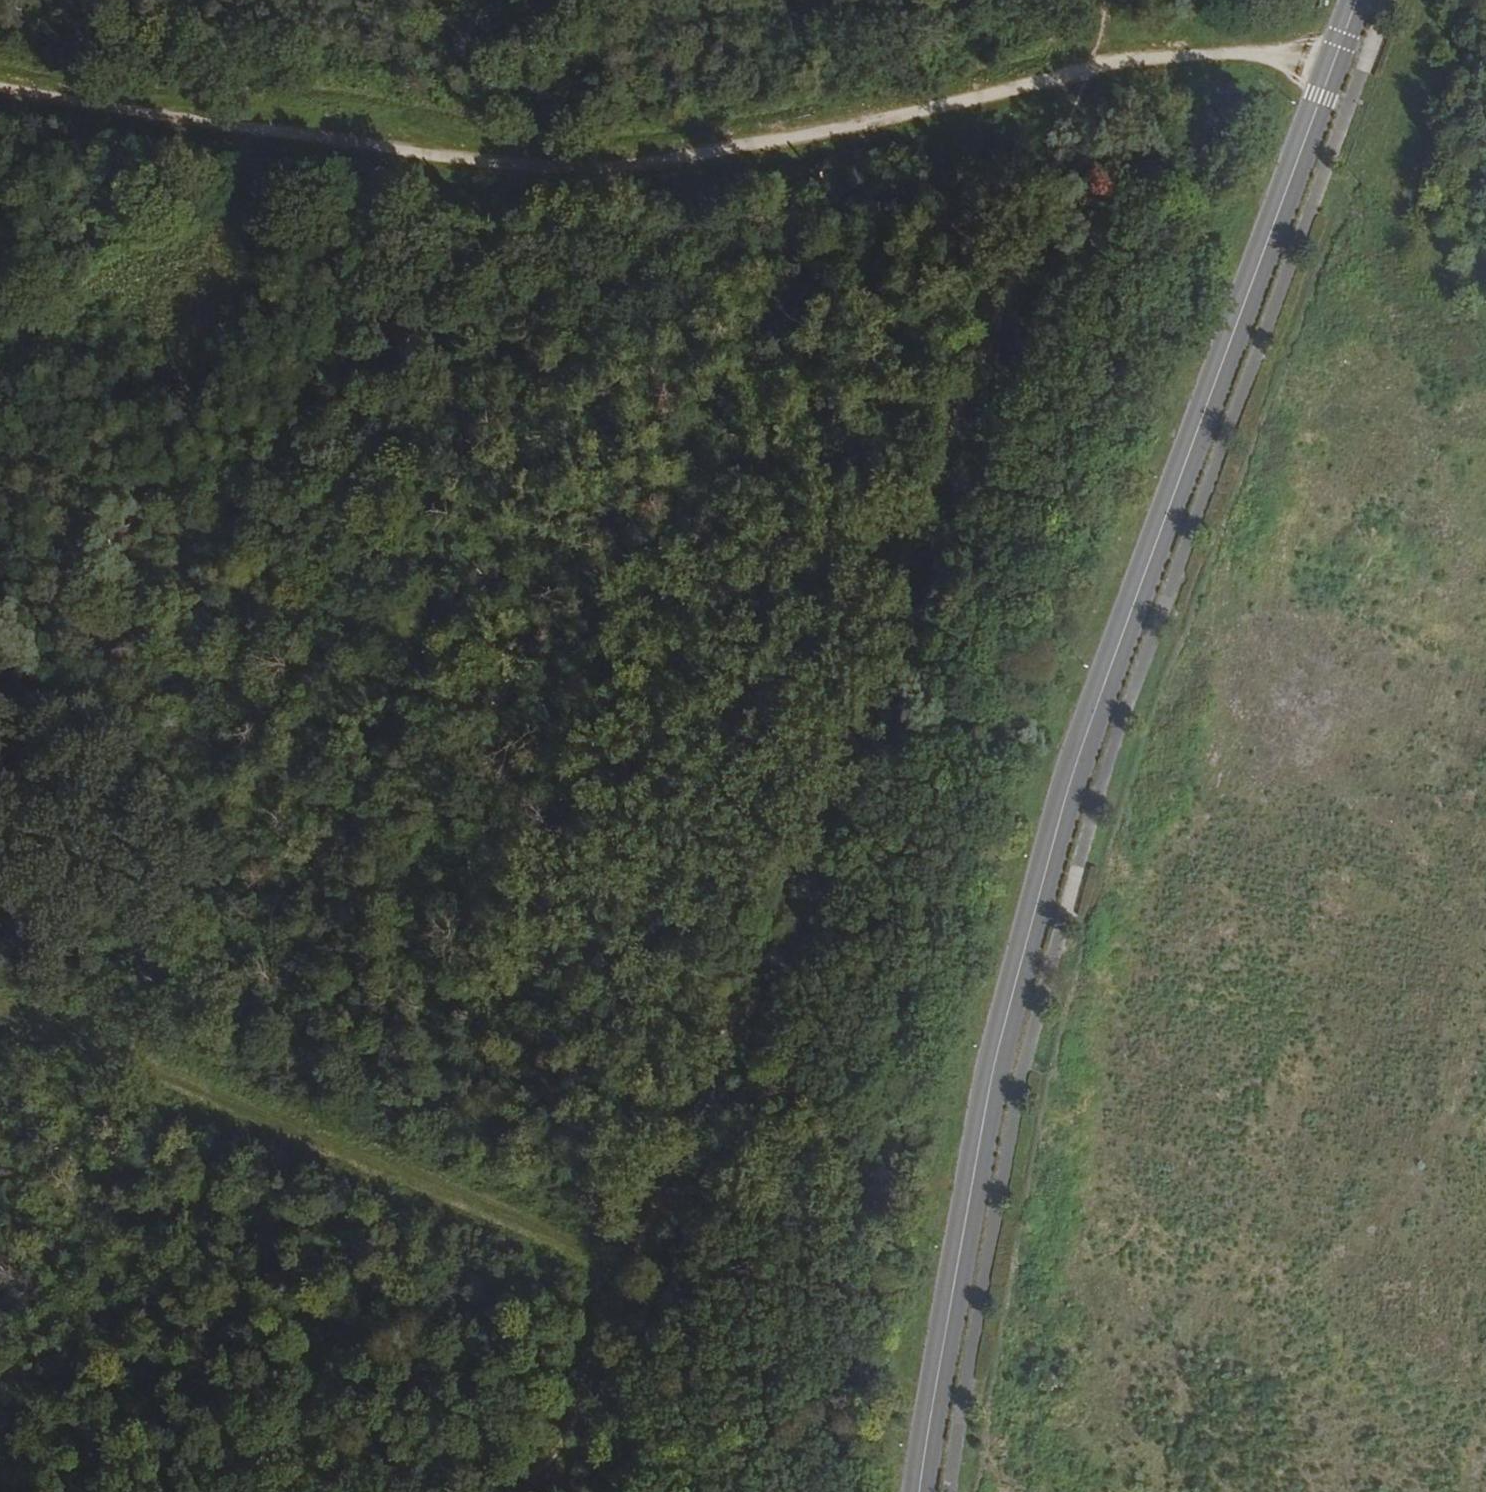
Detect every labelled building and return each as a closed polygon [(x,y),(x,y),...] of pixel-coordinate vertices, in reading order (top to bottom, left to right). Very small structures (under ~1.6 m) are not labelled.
[(1221,499),(1223,500),(1233,473),(1231,472),(1221,499)]
